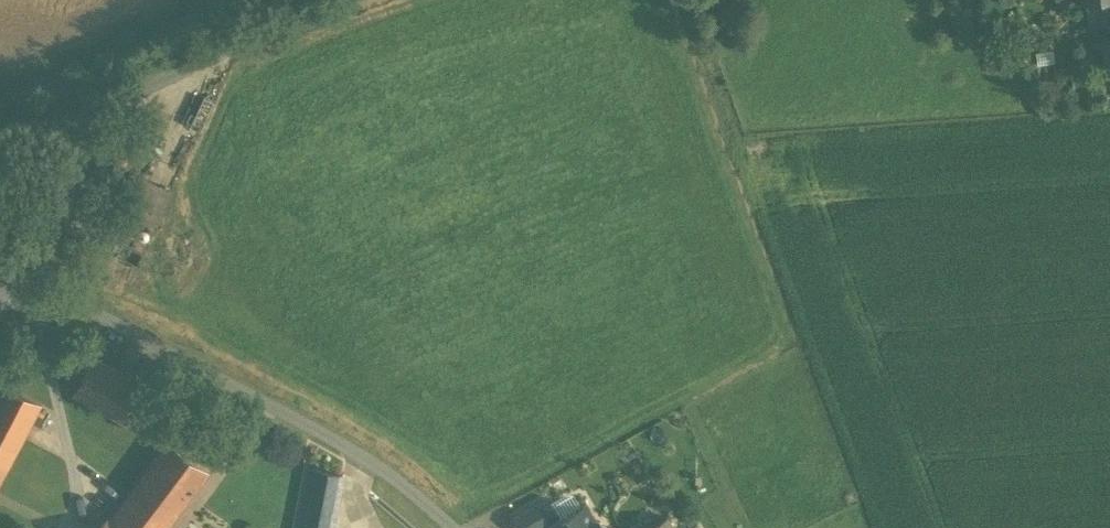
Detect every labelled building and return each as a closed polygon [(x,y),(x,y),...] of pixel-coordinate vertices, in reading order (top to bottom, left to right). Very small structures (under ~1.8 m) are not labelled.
[(0,394),(0,477),(39,405),(4,386),(0,394)] [(109,519),(106,517),(98,527),(163,527),(206,471),(167,441),(109,519)] [(305,472),(296,520),(295,527),(308,527),(309,520),(332,524),(340,479),(305,472)] [(525,527),(542,527),(567,513),(551,488),(514,511),(525,527)] [(583,507),(549,527),(595,527),(583,507)] [(665,517),(647,527),(671,527),(665,517)]
